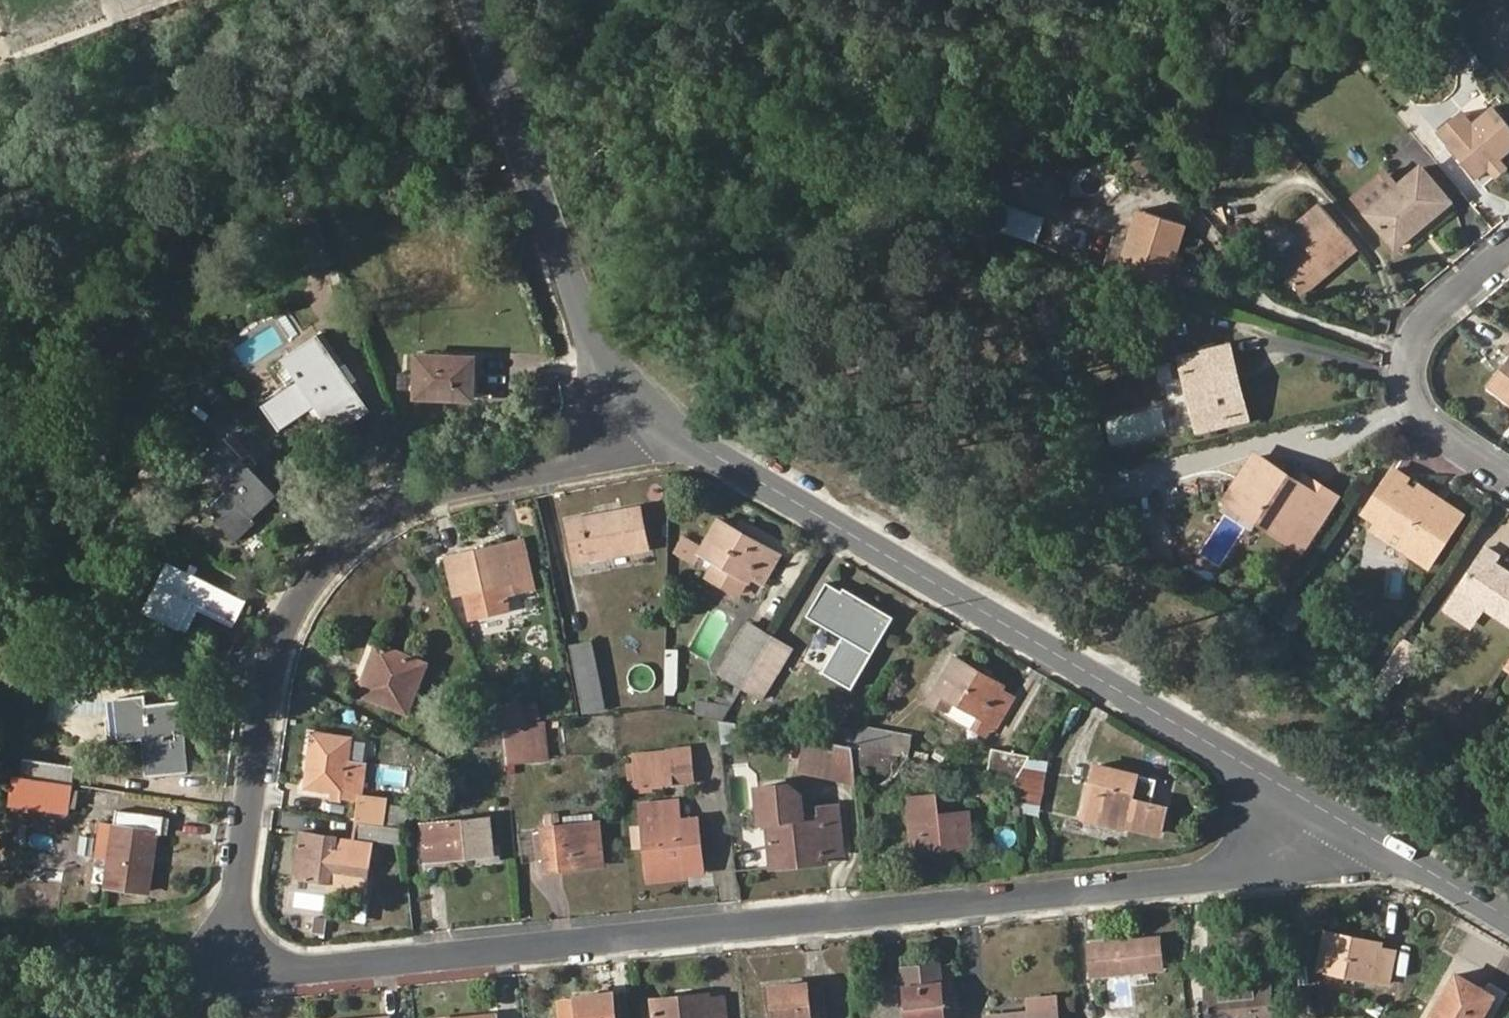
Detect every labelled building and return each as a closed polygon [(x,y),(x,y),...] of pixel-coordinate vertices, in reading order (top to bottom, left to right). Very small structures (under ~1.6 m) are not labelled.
[(1476,179),(1508,150),(1508,121),(1495,104),(1470,126),(1459,136),(1450,125),(1439,134),(1476,179)] [(1470,126),(1461,116),(1450,125),(1459,136),(1470,126)] [(1421,222),(1423,225),(1450,202),(1421,168),(1398,188),(1370,213),(1397,246),(1417,230),(1415,227),(1421,222)] [(1357,197),(1370,213),(1398,188),(1385,172),(1357,197)] [(998,203),(995,229),(1036,234),(1039,207),(998,203)] [(1332,274),(1328,270),(1356,247),(1324,208),(1296,233),(1306,247),(1281,269),(1304,297),(1332,274)] [(1175,273),(1177,264),(1188,232),(1143,218),(1133,251),(1124,277),(1168,291),(1175,273)] [(1268,254),(1281,269),(1306,247),(1296,233),(1294,231),(1268,254)] [(1332,274),(1359,251),(1356,247),(1328,270),(1332,274)] [(1115,274),(1124,277),(1133,251),(1123,248),(1115,274)] [(1175,273),(1182,275),(1184,266),(1177,264),(1175,273)] [(284,358),(299,381),(265,405),(281,430),(316,406),(335,434),(370,411),(318,335),(284,358)] [(1199,432),(1242,422),(1231,377),(1237,375),(1232,352),(1182,364),(1199,432)] [(472,401),(474,359),(419,355),(417,397),(472,401)] [(1493,391),(1508,403),(1508,369),(1493,391)] [(1242,422),(1248,420),(1237,375),(1231,377),(1242,422)] [(249,511),(273,490),(254,468),(245,459),(252,452),(234,433),(201,462),(227,491),(207,509),(236,542),(259,522),(255,516),(249,511)] [(254,468),(260,462),(252,452),(245,459),(254,468)] [(1229,503),(1293,545),(1327,494),(1307,481),(1301,492),(1255,463),(1229,503)] [(1415,563),(1432,574),(1466,521),(1447,508),(1442,514),(1436,509),(1440,504),(1423,493),(1420,499),(1409,492),(1412,486),(1397,476),(1369,522),(1384,532),(1387,527),(1400,535),(1397,539),(1411,549),(1414,544),(1423,550),(1415,563)] [(255,516),(278,495),(273,490),(249,511),(255,516)] [(1293,545),(1304,552),(1338,502),(1327,494),(1293,545)] [(1447,508),(1440,504),(1436,509),(1442,514),(1447,508)] [(640,508),(570,522),(578,561),(648,549),(640,508)] [(754,577),(766,583),(777,563),(764,555),(768,548),(720,521),(704,549),(682,537),(673,554),(694,567),(702,554),(717,562),(710,576),(743,597),(754,577)] [(1384,532),(1379,540),(1415,563),(1423,550),(1414,544),(1411,549),(1397,539),(1400,535),(1387,527),(1384,532)] [(534,589),(522,540),(448,557),(458,594),(471,591),(477,617),(509,610),(506,595),(534,589)] [(777,563),(781,556),(768,548),(764,555),(777,563)] [(1508,625),(1508,572),(1501,567),(1505,560),(1492,551),(1463,595),(1508,625)] [(170,561),(145,610),(152,614),(176,565),(170,561)] [(237,622),(247,601),(176,565),(152,614),(181,628),(194,601),(237,622)] [(890,620),(829,586),(811,617),(873,652),(890,620)] [(233,629),(237,622),(194,601),(181,628),(189,633),(199,612),(233,629)] [(752,625),(722,673),(744,687),(773,638),(752,625)] [(744,687),(763,698),(793,650),(773,638),(744,687)] [(593,642),(572,646),(584,711),(605,707),(593,642)] [(426,663),(378,644),(360,692),(408,711),(426,663)] [(956,659),(930,704),(986,737),(994,724),(999,727),(1015,698),(1001,690),(1003,686),(956,659)] [(143,705),(143,695),(115,699),(119,738),(147,736),(149,775),(188,773),(181,702),(143,705)] [(694,700),(695,714),(725,720),(733,706),(694,700)] [(523,707),(497,709),(504,725),(525,723),(523,707)] [(531,722),(525,723),(504,725),(506,747),(507,761),(507,763),(535,759),(531,722)] [(481,738),(482,749),(506,747),(504,725),(481,738)] [(863,731),(835,725),(832,742),(854,746),(863,731)] [(865,728),(863,731),(854,746),(894,754),(897,735),(865,728)] [(344,792),(343,798),(360,800),(365,764),(349,762),(352,738),(315,733),(308,787),(344,792)] [(355,735),(353,756),(367,758),(369,737),(355,735)] [(914,738),(897,735),(894,754),(911,757),(914,738)] [(857,779),(856,765),(854,746),(832,742),(804,736),(798,767),(857,779)] [(856,765),(889,772),(894,754),(854,746),(856,765)] [(688,765),(686,749),(669,751),(671,767),(688,765)] [(1030,757),(994,750),(990,773),(1019,778),(1030,757)] [(673,784),(671,767),(669,751),(638,754),(638,763),(626,764),(629,787),(673,784)] [(6,806),(72,810),(75,761),(21,757),(20,774),(8,773),(6,806)] [(1019,778),(1020,792),(1021,799),(1031,798),(1048,769),(1030,757),(1019,778)] [(1157,781),(1098,766),(1085,818),(1145,832),(1157,781)] [(990,773),(988,785),(1020,792),(1019,778),(990,773)] [(784,783),(758,785),(761,822),(768,822),(771,861),(805,860),(805,865),(827,863),(826,856),(845,854),(839,807),(821,808),(821,816),(805,818),(803,791),(784,783)] [(938,816),(936,797),(910,799),(915,854),(974,848),(970,813),(938,816)] [(1039,797),(1031,798),(1021,799),(1023,817),(1041,816),(1039,797)] [(409,819),(385,815),(386,805),(360,800),(357,821),(403,828),(409,819)] [(685,877),(684,874),(680,821),(678,801),(642,804),(644,825),(645,846),(650,880),(685,877)] [(163,830),(165,815),(118,809),(117,823),(114,823),(106,886),(151,893),(160,830),(163,830)] [(494,855),(490,818),(423,824),(426,861),(494,855)] [(703,873),(697,819),(680,821),(684,874),(703,873)] [(332,871),(370,876),(375,841),(405,845),(403,828),(357,821),(355,839),(302,831),(296,879),(331,885),(332,871)] [(603,864),(599,823),(544,828),(548,869),(603,864)] [(633,826),(635,847),(645,846),(644,825),(633,826)] [(67,839),(24,831),(18,862),(62,870),(67,839)] [(1382,944),(1328,933),(1321,970),(1389,983),(1395,952),(1382,949),(1382,944)] [(1159,938),(1091,944),(1094,975),(1162,968),(1159,938)] [(940,966),(904,969),(909,1017),(945,1017),(940,966)] [(1457,976),(1433,1017),(1495,1017),(1508,994),(1508,993),(1492,982),(1486,992),(1457,976)] [(823,983),(772,987),(775,1017),(826,1017),(823,983)] [(1207,991),(1210,1017),(1272,1017),(1269,984),(1207,991)] [(614,992),(577,996),(580,1017),(616,1017),(614,992)] [(711,993),(654,999),(656,1017),(727,1017),(724,999),(711,1000),(711,993)]
